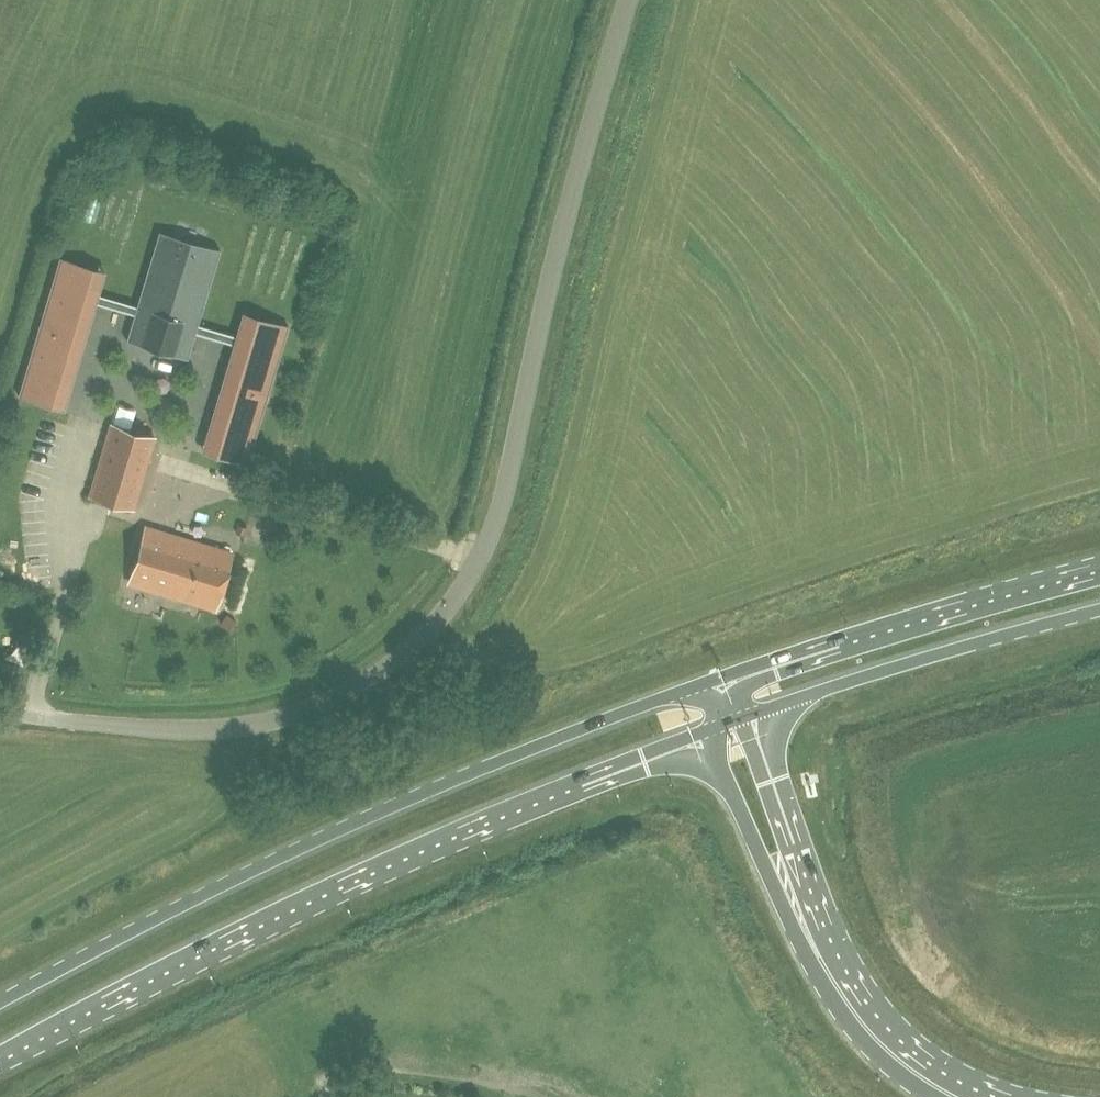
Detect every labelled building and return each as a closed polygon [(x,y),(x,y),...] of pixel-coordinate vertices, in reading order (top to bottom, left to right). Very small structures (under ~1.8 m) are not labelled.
[(247,464),(289,325),(243,311),(236,335),(198,323),(220,249),(159,231),(137,305),(99,294),(106,270),(60,256),(18,395),(64,409),(96,301),(135,313),(126,340),(187,358),(196,330),(234,342),(201,450),(247,464)] [(154,436),(112,423),(91,495),(133,507),(154,436)] [(34,505),(35,517),(54,514),(53,502),(34,505)] [(232,552),(146,526),(130,582),(215,608),(232,552)]
